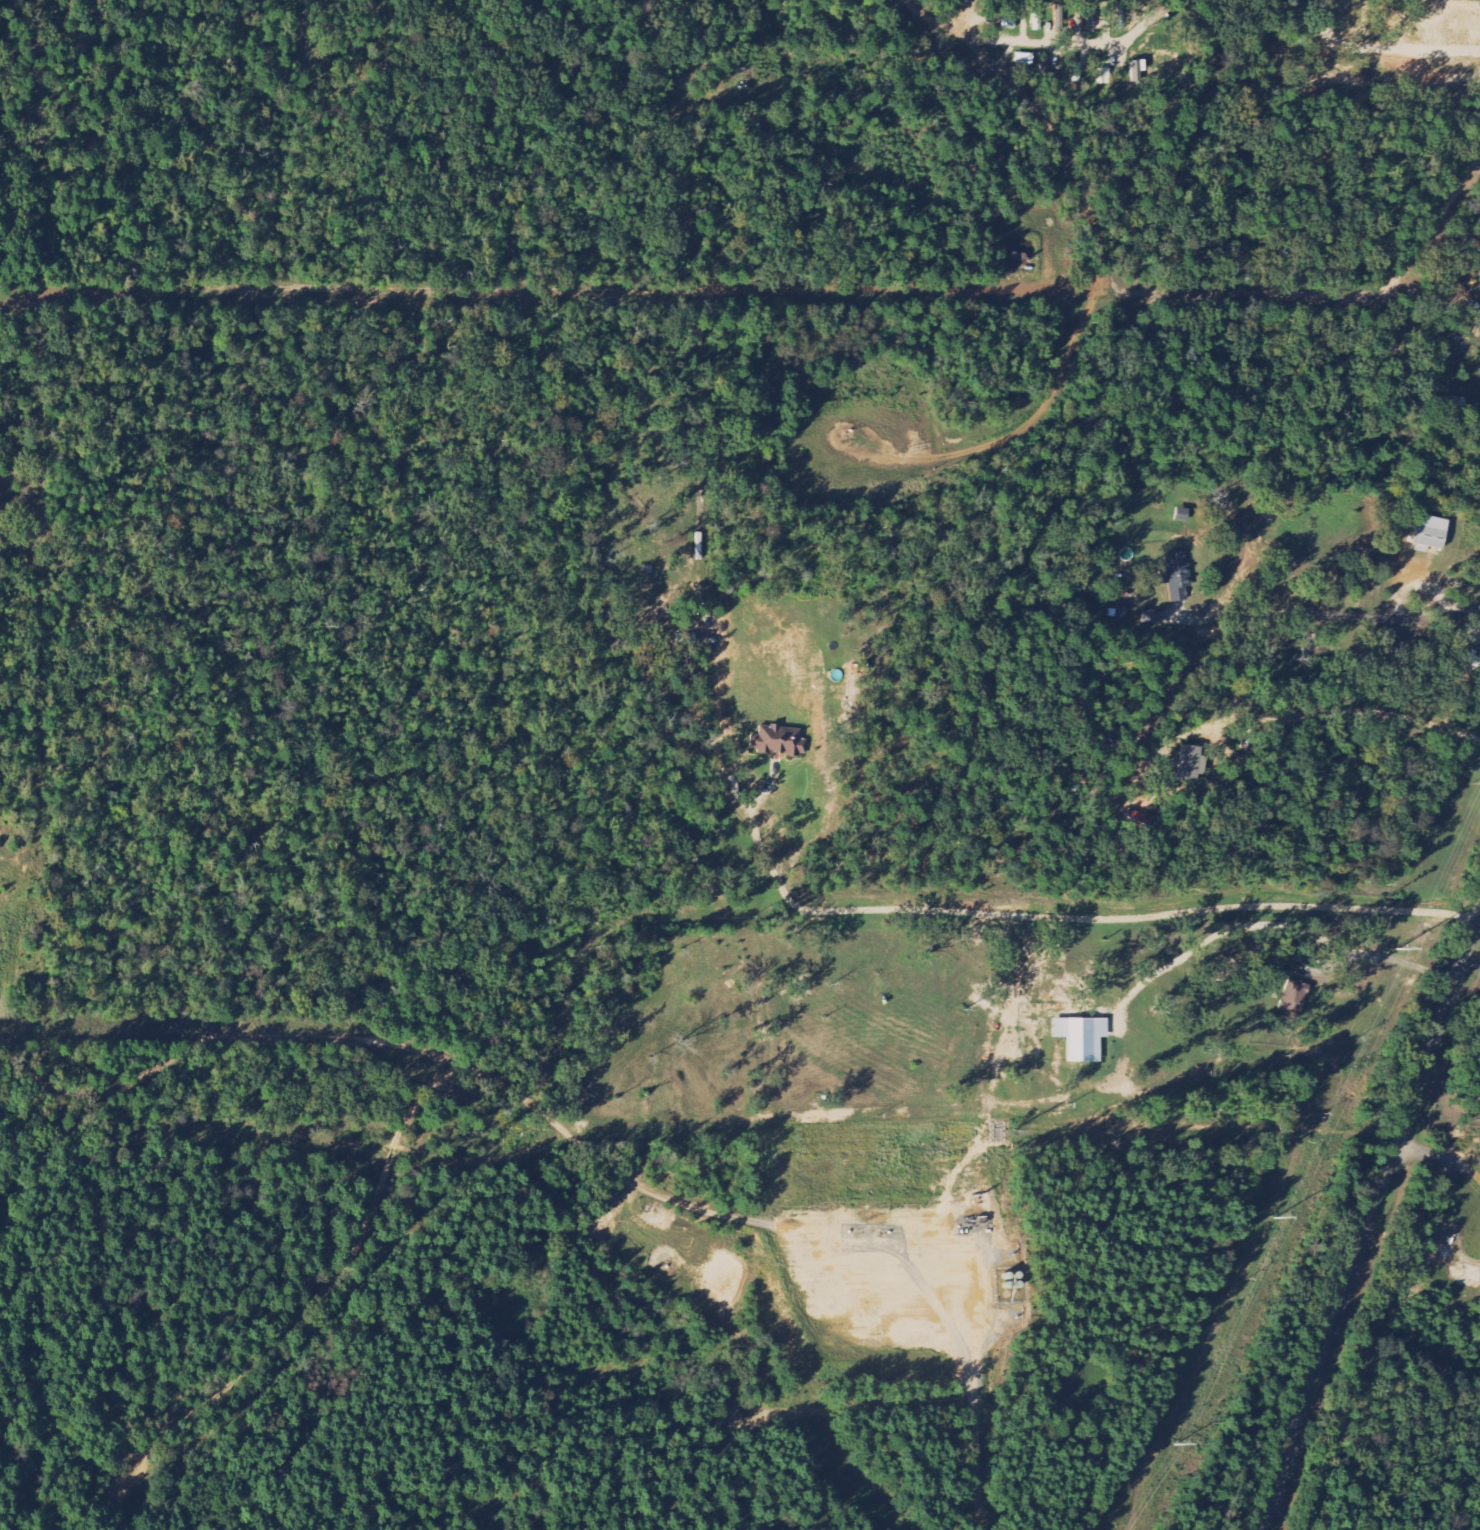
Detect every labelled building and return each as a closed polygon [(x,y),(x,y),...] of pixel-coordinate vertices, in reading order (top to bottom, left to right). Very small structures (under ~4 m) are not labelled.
[(1016,10),(1002,10),(1001,29),(1015,29),(1016,10)] [(1033,65),(1033,54),(1015,53),(1015,64),(1033,65)] [(1050,78),(1049,59),(1041,59),(1042,79),(1050,78)] [(1449,521),(1420,515),(1412,551),(1427,554),(1429,548),(1442,551),(1449,521)] [(1162,556),(1166,585),(1169,584),(1171,603),(1188,601),(1186,589),(1191,588),(1186,553),(1162,556)] [(801,731),(760,724),(758,736),(751,735),(749,750),(804,760),(807,741),(800,740),(801,731)] [(1206,758),(1201,757),(1202,748),(1182,746),(1178,782),(1203,784),(1206,758)] [(1151,817),(1128,810),(1123,828),(1146,835),(1151,817)] [(1301,1015),(1308,985),(1286,980),(1279,1010),(1301,1015)] [(1054,1020),(1054,1039),(1068,1039),(1068,1064),(1101,1064),(1101,1039),(1108,1039),(1108,1020),(1054,1020)]
